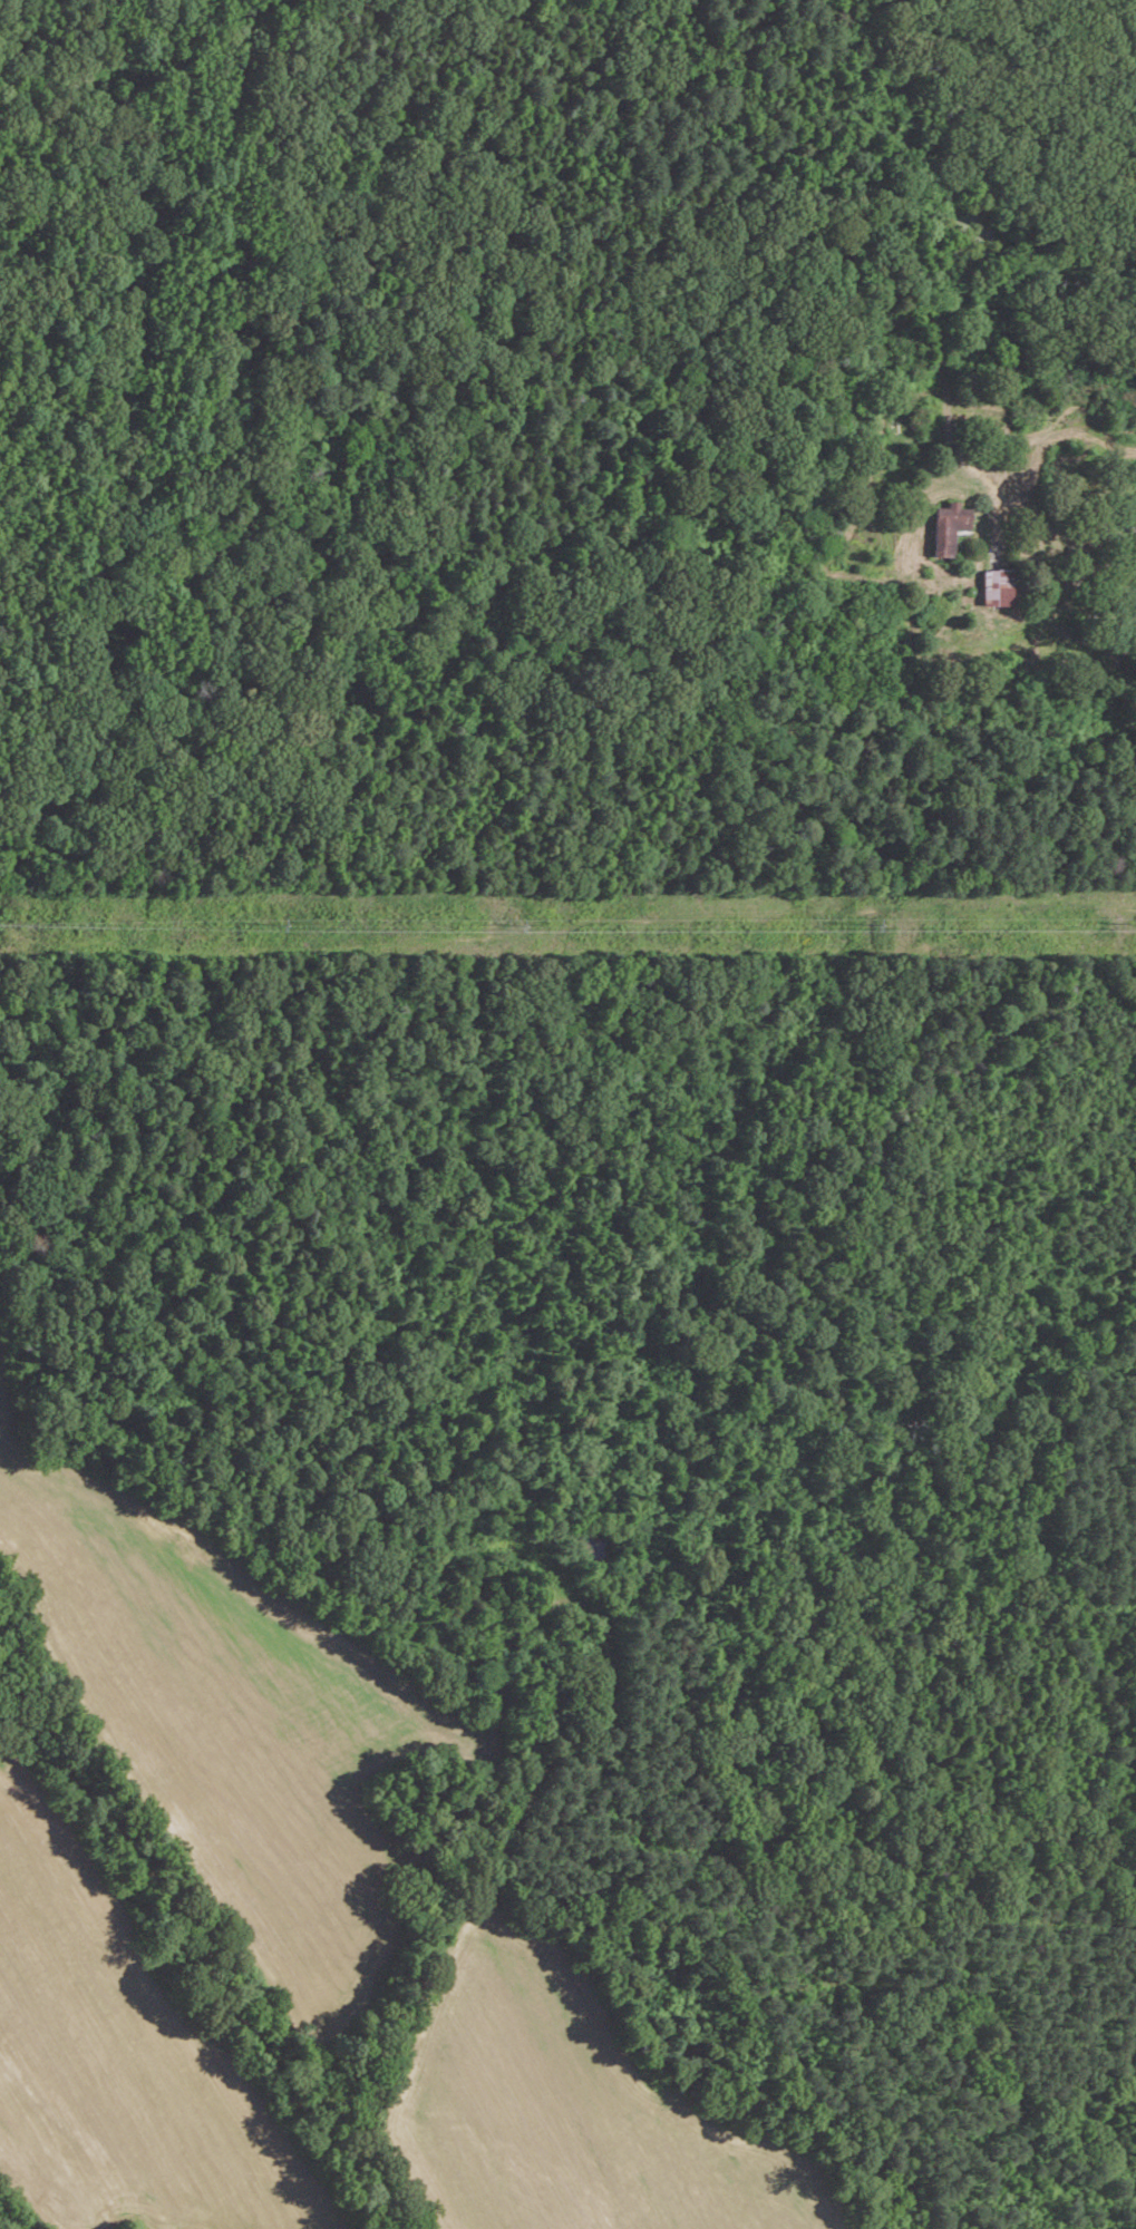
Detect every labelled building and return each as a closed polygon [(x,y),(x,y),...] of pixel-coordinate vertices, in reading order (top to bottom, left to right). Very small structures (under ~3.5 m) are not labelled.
[(969,506),(957,506),(958,500),(946,500),(946,506),(934,505),(932,554),(953,555),(954,528),(969,528),(969,506)] [(981,568),(982,604),(1013,604),(1012,567),(981,568)]
